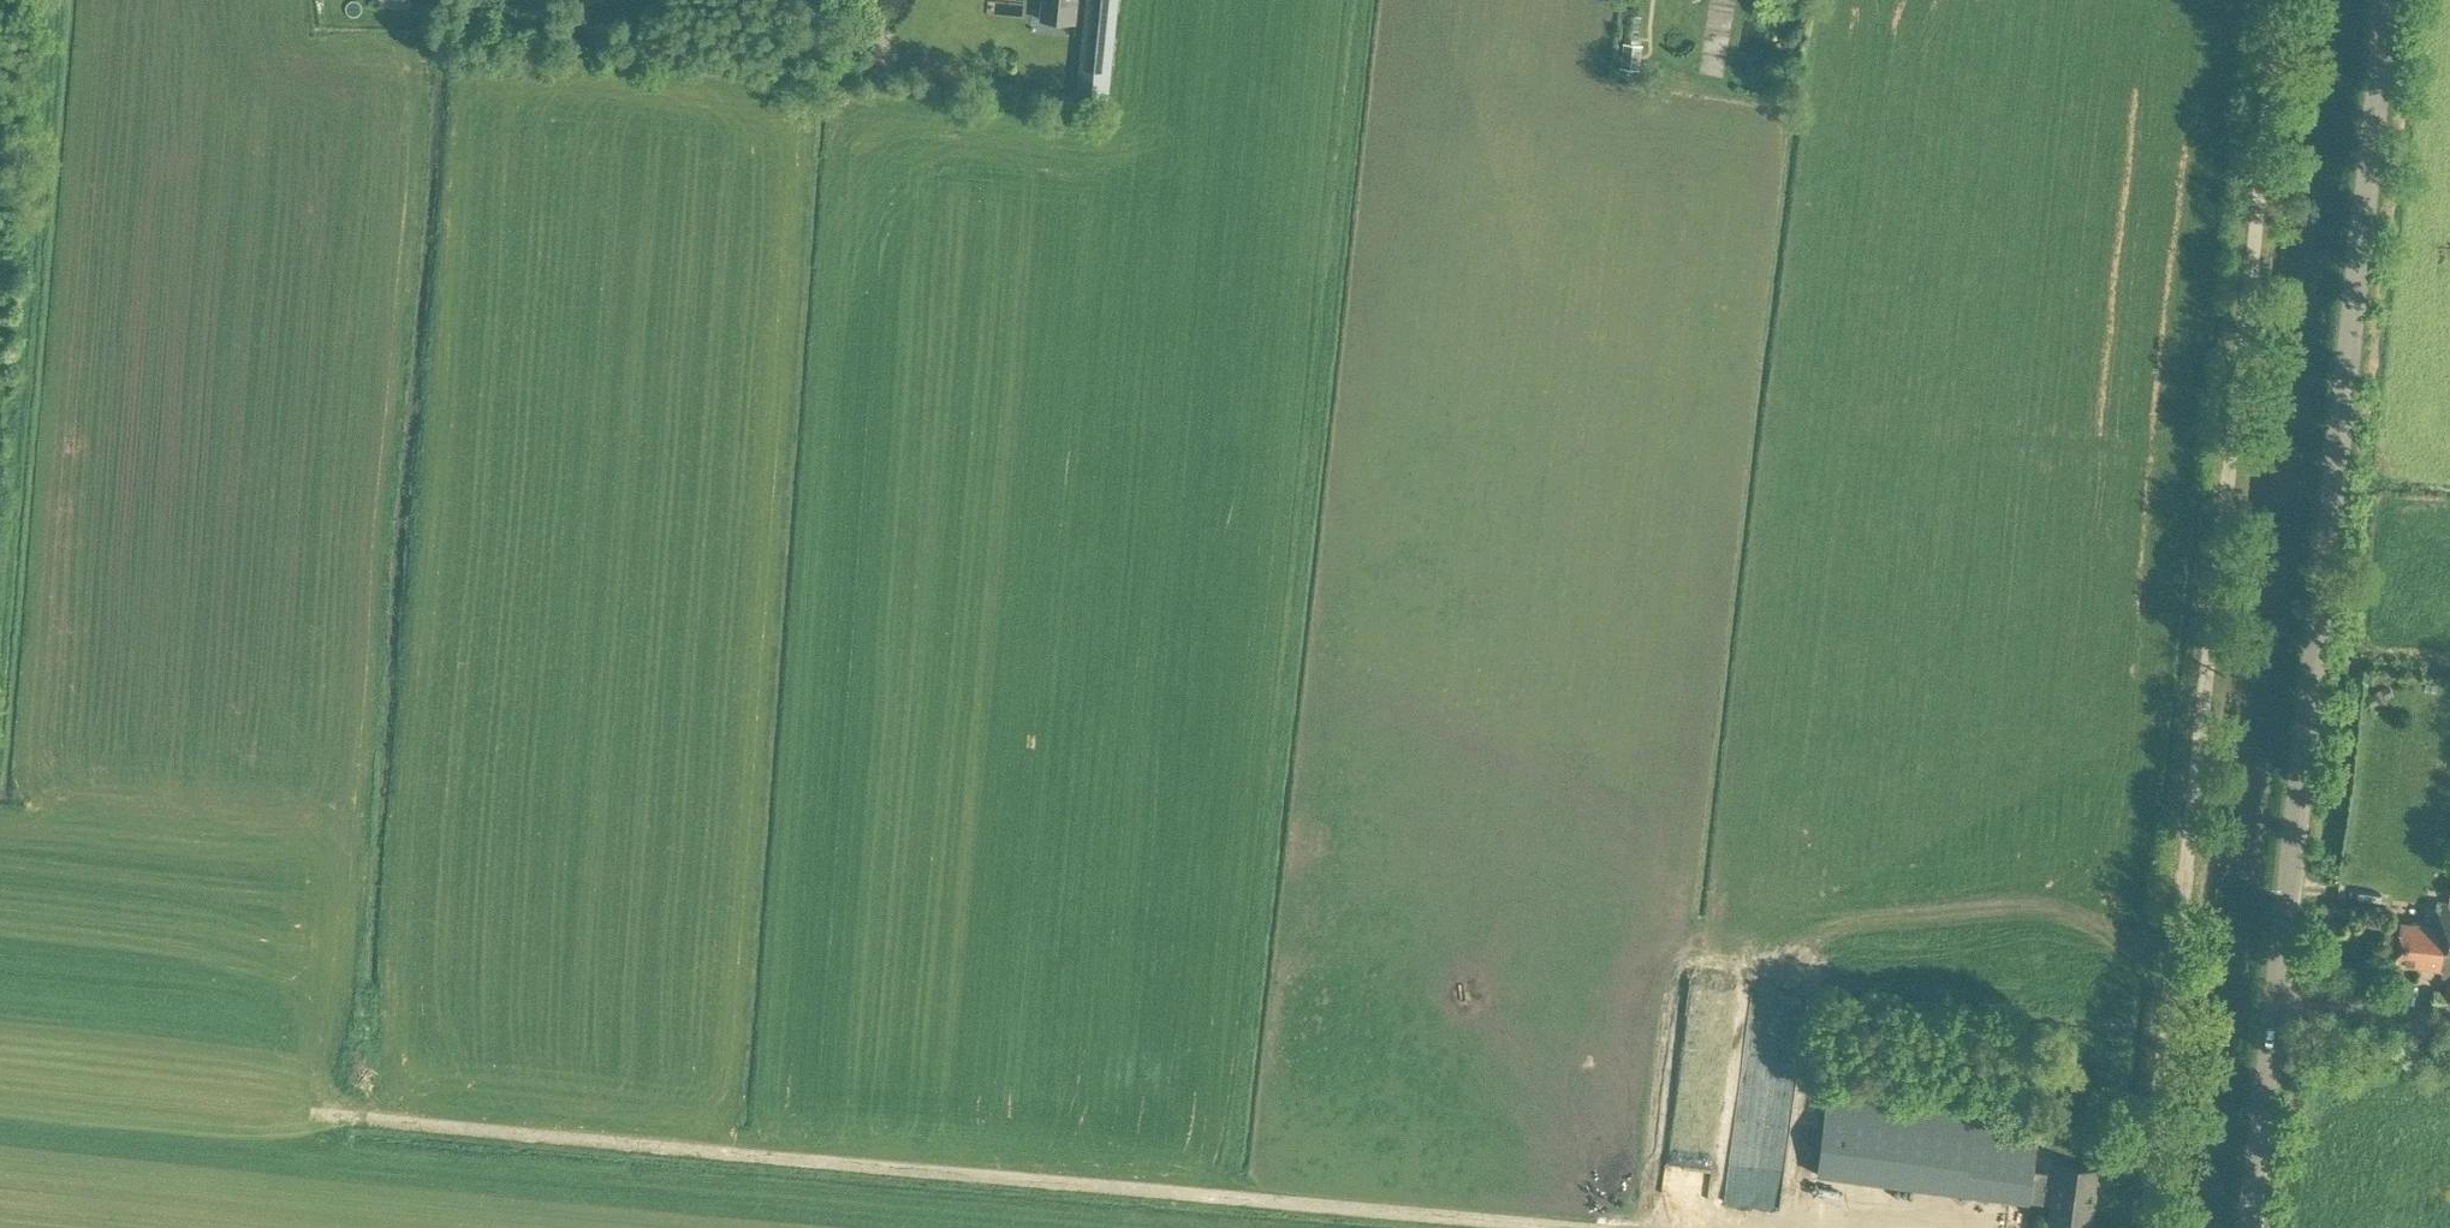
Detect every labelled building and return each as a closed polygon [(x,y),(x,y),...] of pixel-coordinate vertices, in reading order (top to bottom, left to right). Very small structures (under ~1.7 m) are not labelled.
[(1040,0),(1038,19),(1074,22),(1077,0),(1040,0)] [(1086,7),(1080,63),(1113,67),(1118,22),(1119,10),(1086,6),(1086,7)] [(1623,43),(1620,68),(1639,70),(1642,45),(1623,43)] [(2449,1008),(2449,903),(2437,901),(2434,926),(2399,922),(2394,963),(2441,968),(2440,977),(2446,977),(2445,992),(2434,991),(2432,1006),(2449,1008)] [(2055,1175),(2032,1172),(2037,1135),(1973,1126),(1976,1107),(1828,1088),(1817,1174),(2052,1204),(2049,1224),(2080,1227),(2089,1227),(2096,1169),(2057,1164),(2055,1175)]
